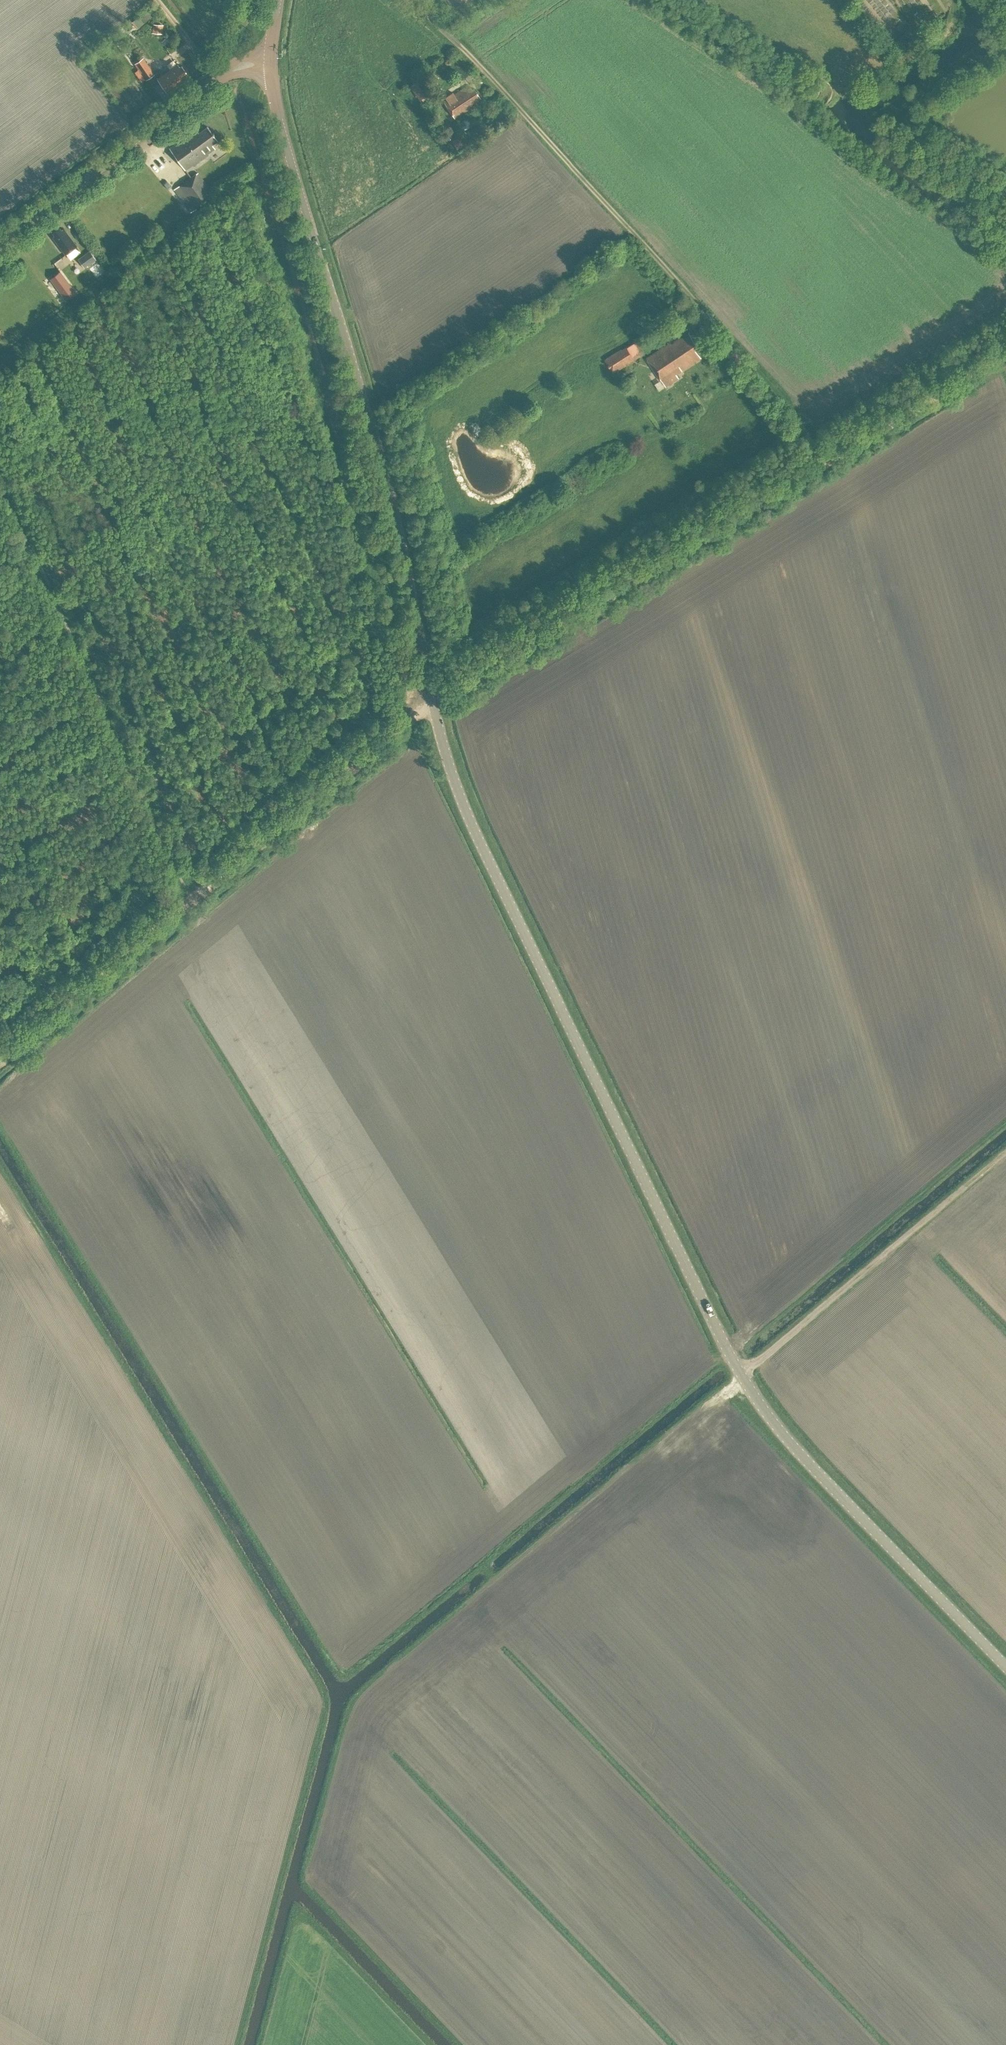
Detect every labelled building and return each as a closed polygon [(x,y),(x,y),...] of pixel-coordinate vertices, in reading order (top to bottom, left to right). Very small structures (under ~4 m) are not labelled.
[(149,9),(153,15),(157,13),(150,4),(140,12),(142,15),(149,9)] [(134,21),(140,28),(153,16),(148,10),(134,21)] [(153,33),(163,34),(165,25),(154,24),(153,33)] [(906,33),(897,39),(901,45),(910,38),(906,33)] [(134,63),(146,80),(155,74),(143,57),(134,63)] [(180,67),(178,64),(157,79),(167,94),(188,79),(185,75),(187,74),(182,65),(180,67)] [(421,78),(411,85),(420,99),(430,92),(421,78)] [(446,99),(444,101),(455,118),(482,100),(474,88),(472,89),(469,85),(461,91),(460,90),(454,94),(453,92),(445,98),(446,99)] [(215,148),(212,144),(217,140),(207,126),(199,133),(197,130),(192,134),(191,132),(169,148),(185,170),(215,148)] [(214,195),(198,172),(174,190),(190,212),(214,195)] [(77,246),(63,228),(61,230),(59,228),(53,233),(54,235),(52,237),(65,254),(77,246)] [(89,250),(78,259),(84,268),(86,267),(91,274),(99,268),(94,261),(96,259),(89,250)] [(55,263),(61,270),(68,264),(62,257),(55,263)] [(50,278),(66,299),(76,292),(60,270),(50,278)] [(671,343),(647,358),(663,383),(664,382),(666,386),(679,377),(676,374),(701,357),(696,349),(699,347),(689,332),(671,344),(671,343)] [(628,346),(605,359),(613,373),(636,359),(628,346)]
